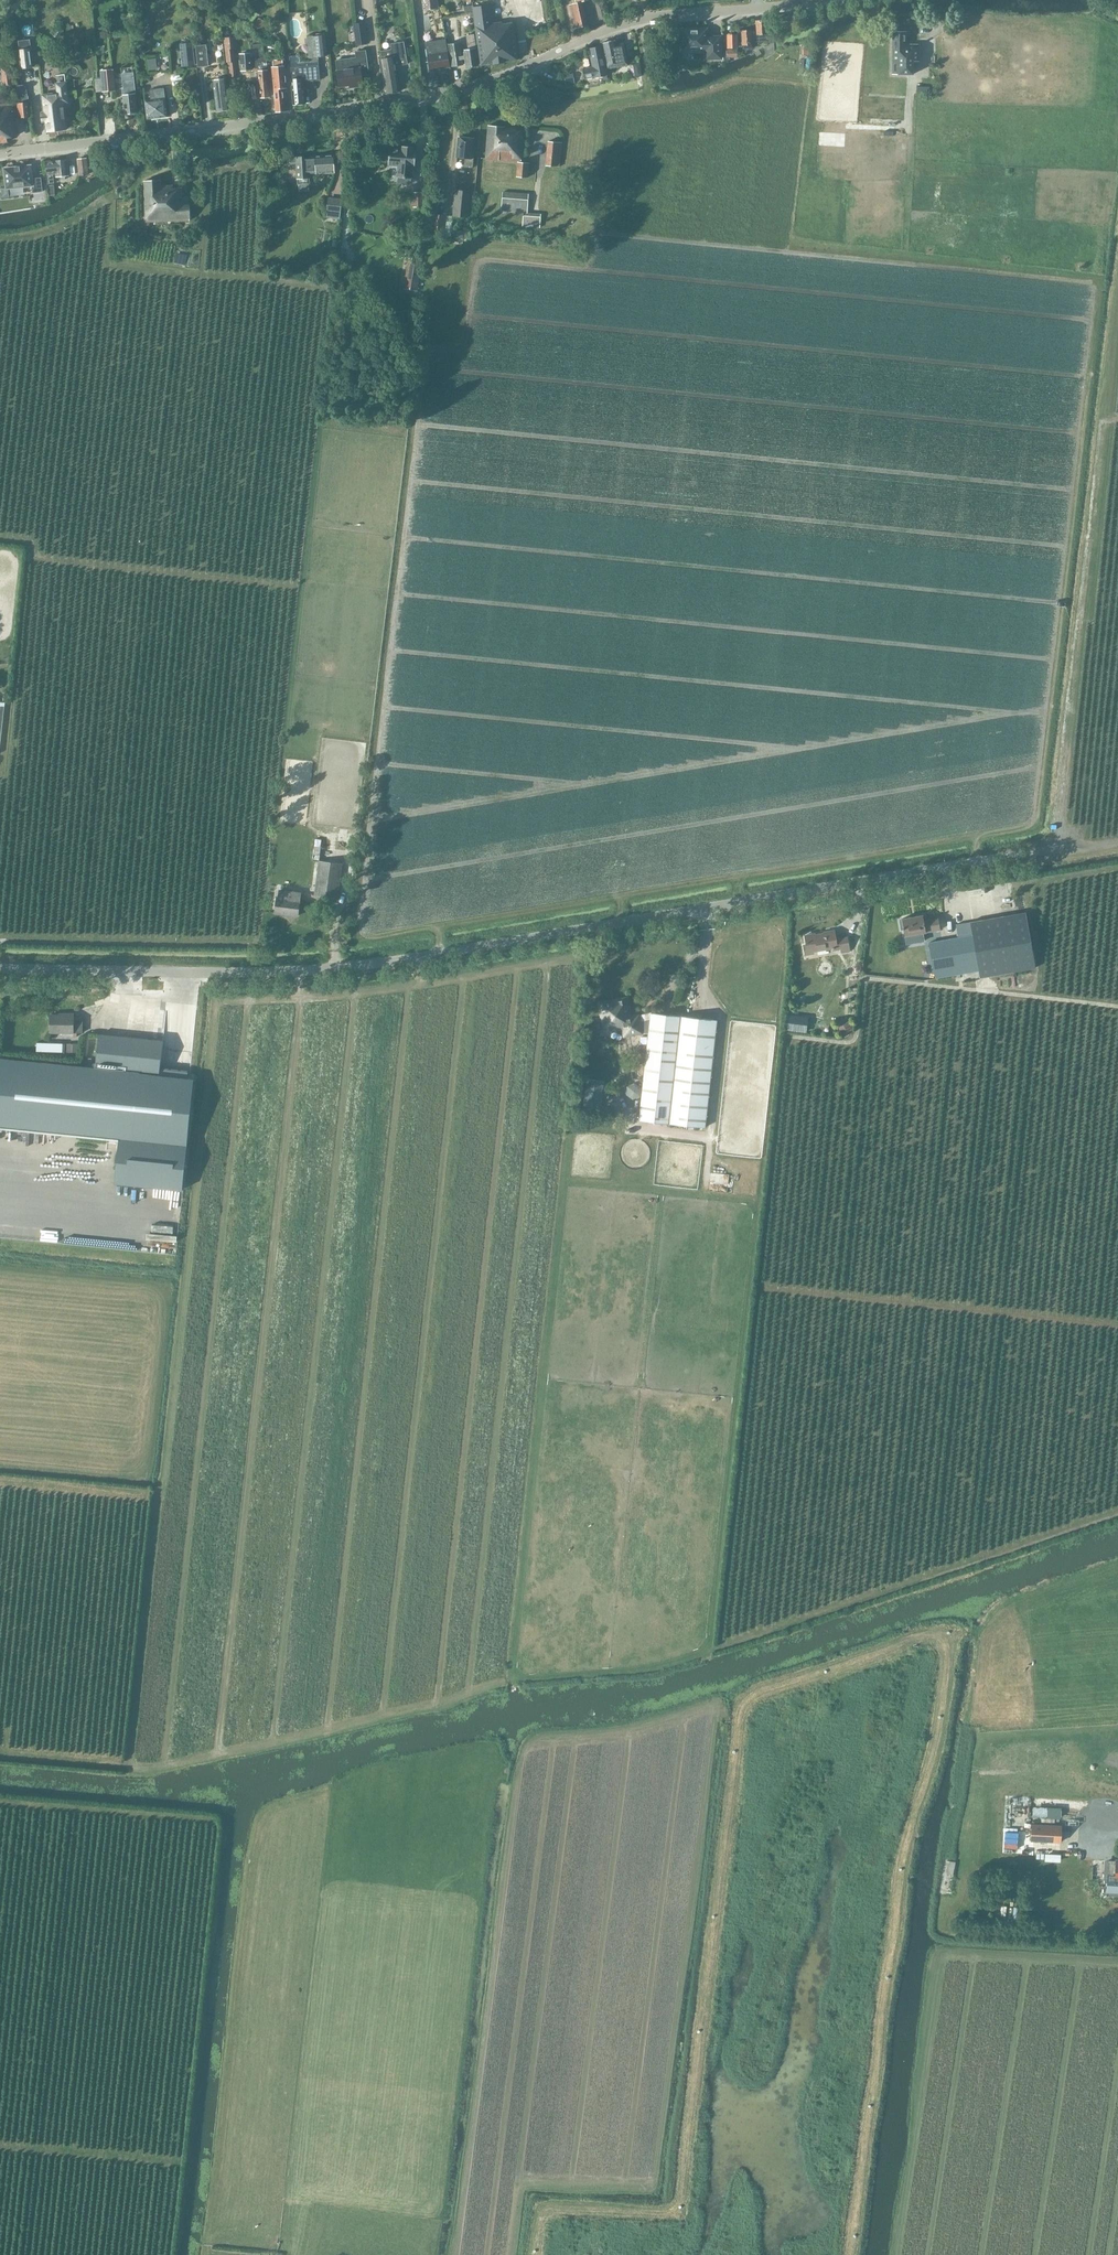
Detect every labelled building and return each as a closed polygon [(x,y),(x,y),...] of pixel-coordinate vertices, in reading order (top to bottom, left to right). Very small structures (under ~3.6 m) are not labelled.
[(570,4),(576,28),(589,25),(583,1),(588,0),(576,0),(577,3),(570,4)] [(490,4),(473,7),(481,65),(518,59),(514,23),(503,25),(502,22),(493,24),(490,4)] [(149,16),(141,17),(142,35),(151,34),(151,27),(150,27),(149,16)] [(767,19),(756,20),(757,29),(742,30),(743,45),(753,44),(753,41),(768,40),(767,19)] [(354,24),(357,45),(367,44),(364,22),(354,24)] [(708,29),(681,29),(682,52),(706,51),(706,59),(722,58),(721,36),(713,37),(713,35),(709,32),(708,32),(708,29)] [(918,30),(919,40),(932,39),(932,30),(918,30)] [(893,31),(893,74),(913,74),(913,61),(919,61),(919,44),(906,44),(906,31),(893,31)] [(465,54),(461,55),(462,58),(465,58),(467,67),(479,65),(474,34),(467,35),(468,45),(470,45),(471,49),(464,50),(465,54)] [(326,35),(314,36),(315,57),(328,56),(326,35)] [(737,35),(728,35),(729,47),(737,47),(737,35)] [(236,37),(225,38),(226,49),(234,49),(237,49),(236,37)] [(50,52),(55,46),(44,38),(40,43),(50,52)] [(426,43),(430,65),(435,64),(436,69),(450,66),(445,39),(426,43)] [(617,45),(616,40),(603,42),(609,70),(629,66),(624,43),(617,45)] [(193,42),(180,43),(183,67),(195,65),(193,42)] [(382,59),(380,59),(379,59),(382,72),(384,72),(388,93),(400,91),(396,66),(408,64),(404,42),(391,44),(392,49),(381,52),(382,59)] [(450,43),(453,65),(463,64),(462,58),(461,55),(460,42),(450,43)] [(196,46),(198,68),(208,67),(206,45),(196,46)] [(608,75),(606,64),(602,46),(590,48),(593,66),(583,68),(585,79),(595,77),(596,78),(608,75)] [(31,49),(20,51),(22,68),(33,66),(31,49)] [(235,61),(234,49),(226,49),(227,62),(235,61)] [(356,57),(336,60),(340,86),(355,84),(355,87),(363,86),(362,75),(369,74),(366,50),(355,51),(356,57)] [(253,69),(252,58),(251,53),(240,54),(242,70),(253,69)] [(253,71),(259,70),(261,98),(270,97),(267,58),(252,58),(253,69),(253,71)] [(148,72),(171,72),(171,62),(148,63),(148,72)] [(291,67),(294,104),(306,103),(304,81),(321,79),(319,65),(291,67)] [(1,68),(4,81),(10,79),(6,66),(1,68)] [(272,67),(273,77),(276,112),(289,111),(285,66),(272,67)] [(95,79),(96,92),(103,91),(103,92),(116,90),(114,69),(101,70),(102,78),(95,79)] [(133,73),(123,74),(124,89),(123,89),(126,114),(138,112),(135,88),(133,73)] [(217,110),(230,109),(226,78),(213,80),(214,83),(212,83),(211,85),(212,86),(213,88),(214,88),(217,110)] [(13,81),(3,82),(4,89),(14,88),(13,81)] [(45,111),(41,112),(41,114),(42,114),(43,121),(42,121),(42,123),(46,122),(47,131),(67,129),(64,103),(68,103),(69,103),(69,102),(68,102),(67,94),(68,94),(68,92),(67,92),(66,83),(66,82),(66,83),(58,84),(57,84),(59,93),(43,95),(45,111)] [(26,96),(25,85),(17,85),(18,97),(26,96)] [(151,100),(145,100),(147,119),(168,116),(166,98),(164,88),(150,90),(151,100)] [(864,99),(863,124),(897,126),(897,119),(906,120),(907,101),(864,99)] [(29,101),(18,102),(20,118),(31,117),(29,101)] [(8,142),(8,137),(16,136),(13,103),(0,104),(0,142),(8,142)] [(485,158),(517,161),(516,175),(526,176),(527,162),(520,161),(522,131),(515,130),(516,127),(488,125),(485,158)] [(464,166),(473,167),(474,151),(471,151),(472,138),(459,136),(457,157),(464,158),(464,166)] [(546,165),(560,166),(562,142),(549,140),(546,165)] [(390,148),(389,165),(399,165),(398,177),(412,178),(413,167),(415,167),(416,150),(413,150),(413,146),(403,145),(403,149),(390,148)] [(334,172),(333,154),(296,157),(298,184),(310,183),(309,172),(316,171),(316,173),(334,172)] [(364,165),(380,165),(380,154),(364,154),(364,165)] [(87,158),(78,158),(80,174),(89,174),(87,158)] [(64,178),(63,175),(68,175),(66,159),(46,161),(47,174),(48,174),(49,182),(54,182),(53,176),(56,175),(56,176),(60,176),(60,178),(64,178)] [(7,187),(32,184),(33,192),(43,191),(41,177),(32,178),(31,165),(5,167),(7,187)] [(144,180),(146,221),(190,219),(189,203),(188,203),(187,196),(182,197),(181,186),(172,187),(172,185),(161,185),(161,180),(144,180)] [(453,215),(468,216),(470,190),(455,189),(453,215)] [(412,206),(422,206),(422,192),(412,192),(412,206)] [(326,217),(340,218),(342,219),(344,200),(327,197),(326,217)] [(502,211),(528,213),(529,199),(503,197),(502,211)] [(434,214),(431,234),(444,236),(447,215),(434,214)] [(540,228),(541,217),(524,216),(523,227),(540,228)] [(404,288),(418,291),(423,260),(413,259),(411,273),(406,273),(404,288)] [(314,895),(337,898),(341,862),(317,860),(314,895)] [(276,896),(274,913),(297,916),(300,892),(278,889),(277,897),(276,896)] [(1026,912),(970,922),(972,935),(979,971),(980,978),(981,978),(1036,968),(1026,912)] [(902,920),(900,921),(902,929),(904,929),(907,944),(925,941),(924,932),(941,929),(939,917),(924,920),(923,915),(902,919),(902,920)] [(807,945),(804,945),(805,954),(813,953),(813,951),(832,948),(833,950),(841,948),(840,939),(837,939),(835,930),(827,932),(827,933),(815,935),(815,934),(814,934),(813,933),(811,933),(808,933),(807,934),(807,935),(805,936),(807,945)] [(972,935),(959,937),(965,973),(979,971),(972,935)] [(959,937),(930,943),(937,978),(963,974),(965,973),(959,937)] [(640,1120),(705,1127),(717,1020),(651,1012),(640,1120)] [(51,1015),(51,1032),(83,1032),(83,1019),(74,1018),(74,1014),(63,1014),(63,1015),(51,1015)] [(786,1029),(806,1031),(808,1018),(787,1015),(786,1029)] [(839,1025),(843,1037),(854,1034),(850,1021),(839,1025)] [(53,1133),(119,1140),(115,1183),(183,1189),(194,1079),(188,1078),(160,1075),(159,1075),(163,1041),(99,1034),(95,1068),(0,1058),(0,1128),(53,1133)] [(37,1042),(37,1051),(63,1052),(63,1044),(63,1043),(37,1042)] [(629,1160),(644,1159),(643,1145),(634,1145),(634,1151),(630,1151),(630,1155),(629,1155),(629,1160)] [(757,1174),(759,1162),(748,1160),(746,1172),(757,1174)] [(1031,1840),(1060,1842),(1061,1825),(1032,1824),(1031,1840)] [(1006,1868),(1006,1863),(1002,1863),(1003,1854),(994,1854),(993,1867),(1006,1868)] [(1107,1891),(1117,1892),(1117,1859),(1116,1859),(1116,1861),(1108,1860),(1108,1870),(1107,1891)] [(1104,1877),(1105,1871),(1099,1871),(1100,1860),(1093,1860),(1093,1877),(1104,1877)] [(943,1862),(943,1873),(953,1873),(953,1862),(943,1862)]
